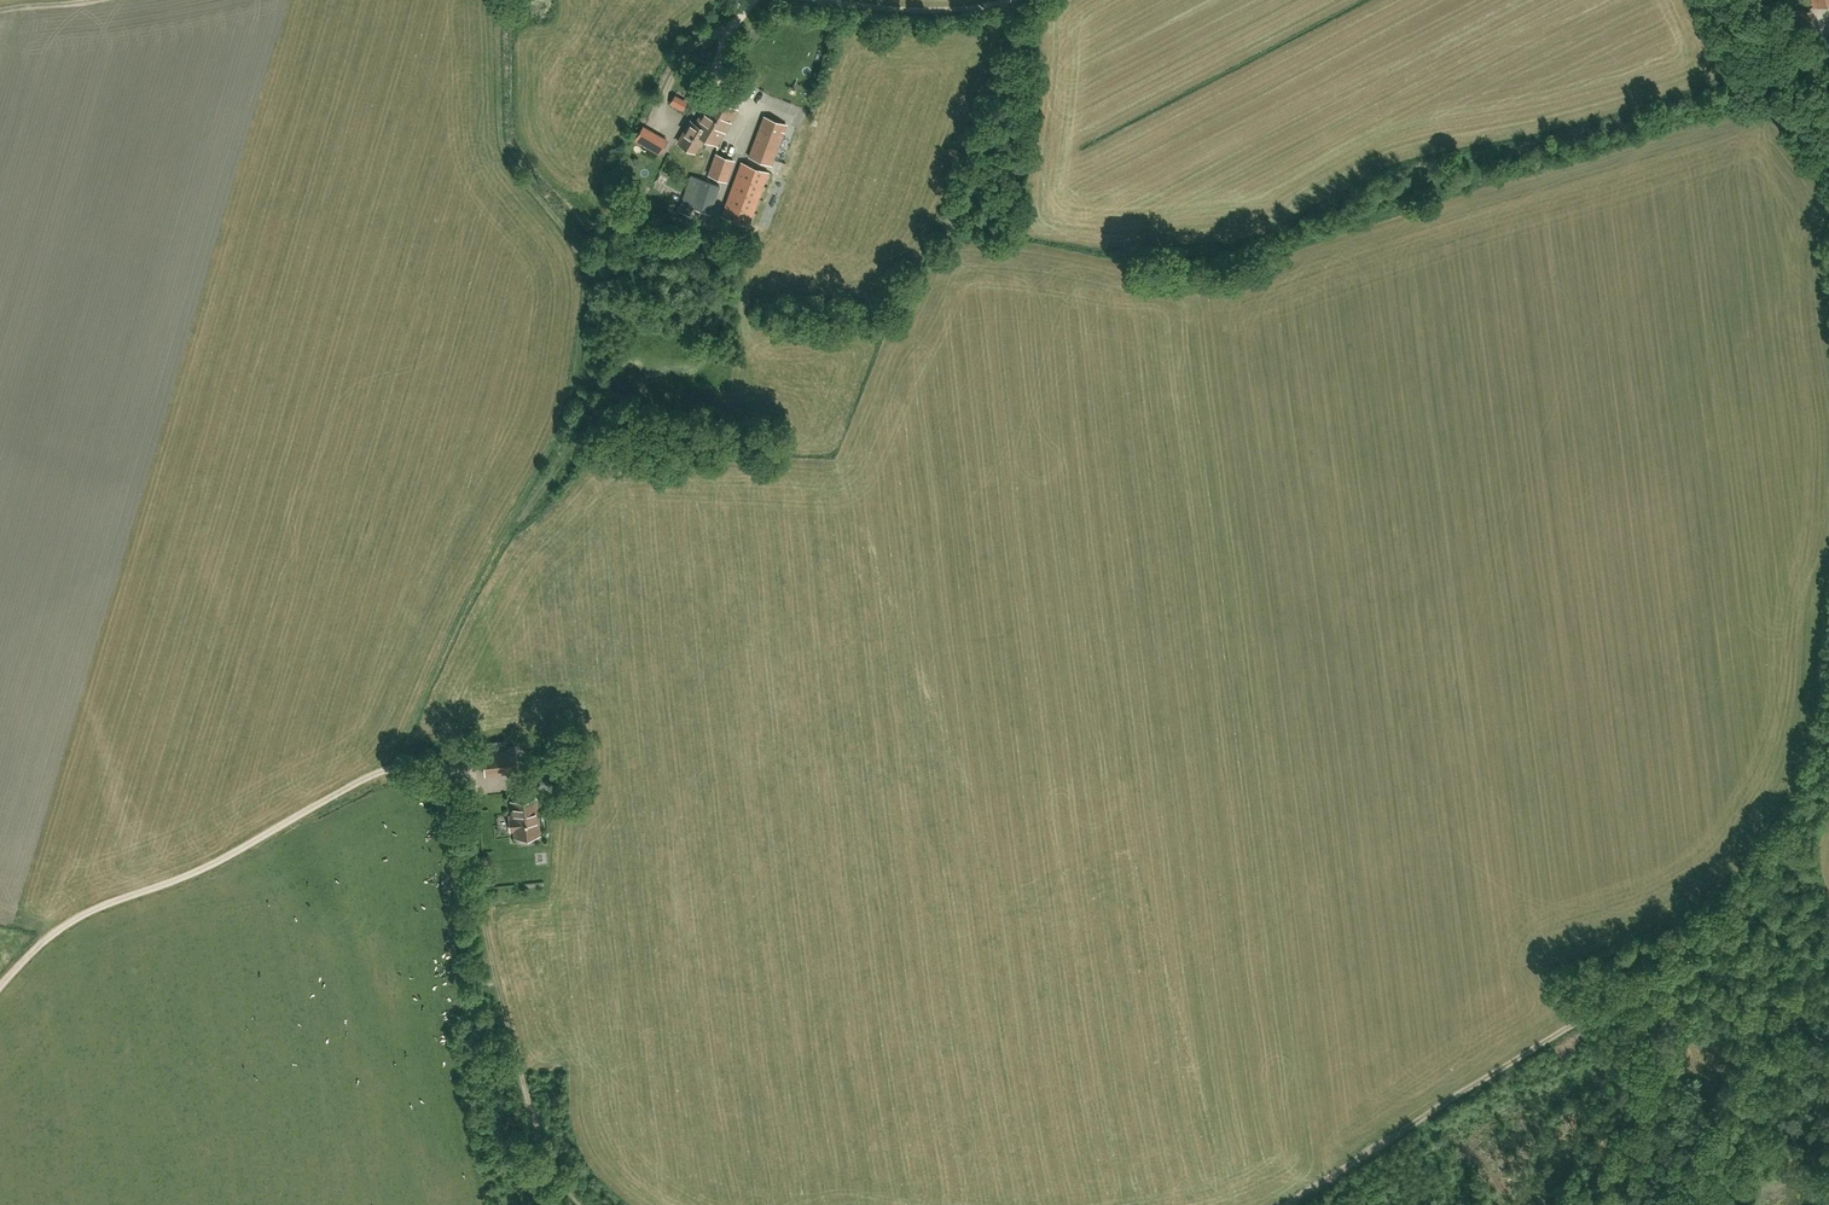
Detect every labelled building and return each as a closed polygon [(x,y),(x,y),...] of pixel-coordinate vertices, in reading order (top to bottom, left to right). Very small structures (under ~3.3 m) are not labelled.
[(694,150),(702,135),(716,143),(736,109),(712,95),(693,129),(688,125),(679,141),(694,150)] [(784,123),(763,115),(748,156),(756,159),(758,154),(771,159),(784,123)] [(725,180),(733,160),(716,154),(708,174),(725,180)] [(741,161),(721,215),(747,224),(767,171),(741,161)] [(709,213),(719,186),(692,176),(679,210),(689,214),(691,207),(709,213)] [(486,774),(517,771),(514,749),(483,752),(486,774)] [(515,836),(539,834),(535,799),(511,801),(513,817),(510,817),(511,828),(514,827),(515,836)]
